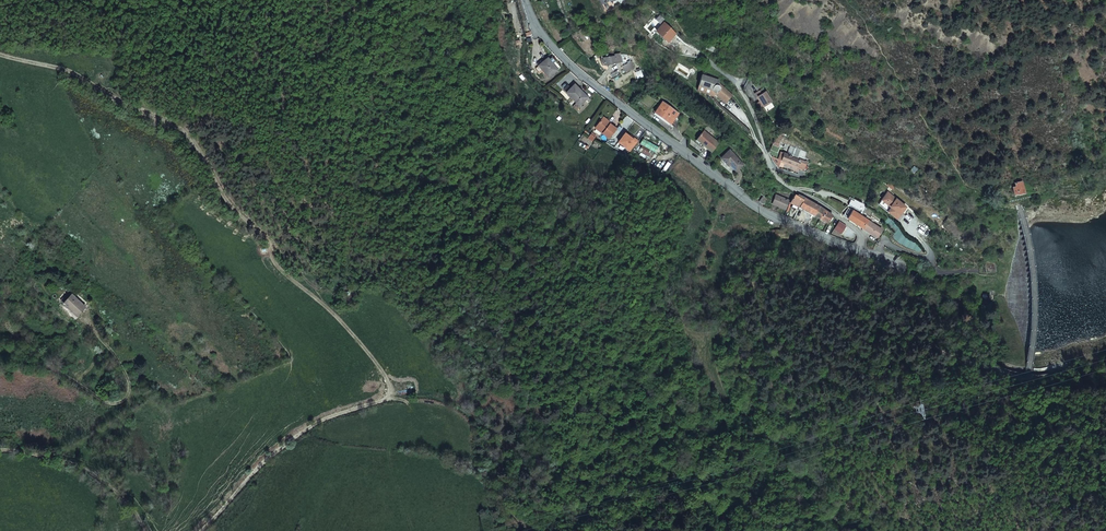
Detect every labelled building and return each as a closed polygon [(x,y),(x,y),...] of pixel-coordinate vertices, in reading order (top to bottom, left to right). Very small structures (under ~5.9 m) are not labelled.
[(662,24),(656,31),(668,41),(674,34),(662,24)] [(656,31),(654,33),(666,43),(668,41),(656,31)] [(633,65),(628,53),(615,55),(614,51),(609,52),(609,54),(606,55),(606,57),(600,59),(601,61),(603,61),(604,65),(621,62),(622,66),(626,72),(633,65)] [(547,74),(555,66),(545,55),(536,63),(547,74)] [(731,94),(717,81),(718,79),(701,72),(696,87),(712,94),(714,89),(726,99),(731,94)] [(577,101),(585,94),(572,80),(564,88),(577,101)] [(765,107),(772,102),(764,88),(759,82),(754,85),(758,92),(756,93),(758,97),(759,97),(765,107)] [(678,123),(683,117),(663,103),(655,114),(669,124),(673,119),(675,120),(678,123)] [(593,126),(608,136),(615,127),(600,117),(593,126)] [(699,138),(702,141),(710,133),(706,130),(699,138)] [(629,151),(636,140),(632,137),(631,139),(627,136),(623,133),(617,142),(629,151)] [(710,133),(702,141),(706,144),(705,146),(712,152),(721,143),(710,133)] [(779,147),(772,144),(769,151),(774,165),(777,166),(791,171),(795,173),(797,168),(803,170),(805,165),(803,164),(804,160),(800,158),(800,160),(783,153),(783,155),(780,153),(782,148),(779,147)] [(736,171),(743,165),(730,151),(722,158),(728,165),(730,164),(736,171)] [(1013,194),(1024,192),(1022,182),(1015,183),(1015,186),(1012,187),(1013,194)] [(878,204),(895,218),(905,207),(887,192),(878,204)] [(799,207),(803,200),(794,195),(791,203),(793,204),(792,207),(797,210),(799,207)] [(772,203),(785,208),(788,201),(775,196),(772,203)] [(832,226),(837,219),(804,198),(803,200),(799,207),(810,213),(832,226)] [(864,207),(851,199),(848,204),(861,212),(864,207)] [(842,214),(848,218),(847,218),(862,228),(867,219),(851,209),(849,212),(845,210),(842,214)] [(867,219),(862,228),(868,232),(877,237),(882,229),(867,219)] [(836,231),(843,236),(849,227),(841,222),(836,231)] [(986,272),(996,271),(996,262),(985,263),(986,272)] [(71,295),(63,304),(76,316),(81,311),(84,307),(71,295)]
